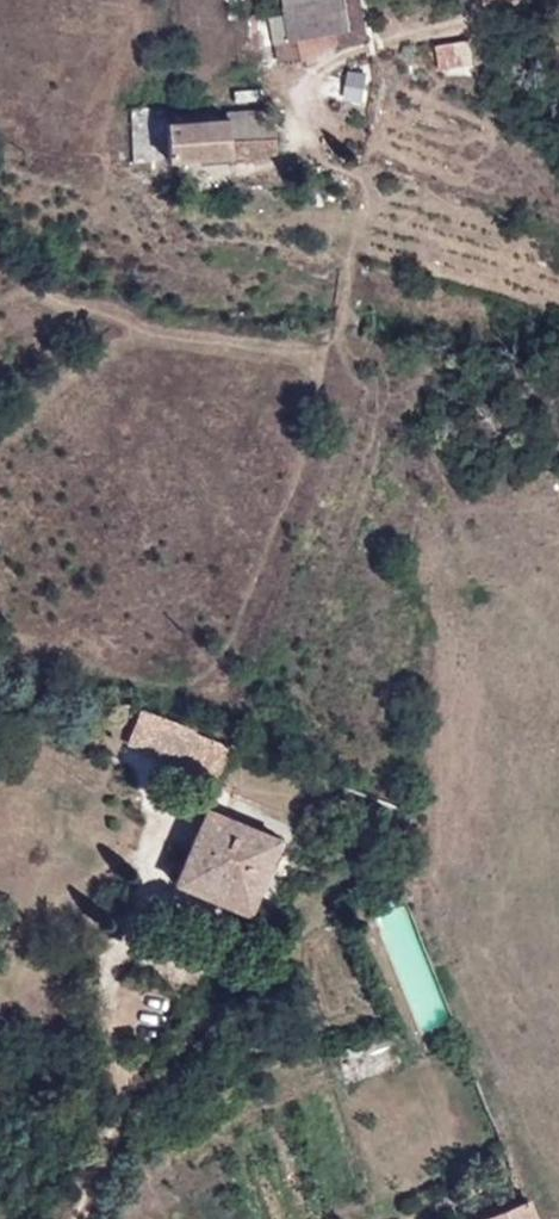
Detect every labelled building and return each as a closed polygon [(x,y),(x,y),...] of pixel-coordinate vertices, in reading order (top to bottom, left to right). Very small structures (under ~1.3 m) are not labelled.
[(272,2),(271,2),(272,9),(277,33),(263,35),(266,55),(287,52),(283,31),(323,24),(325,34),(340,31),(335,0),(272,0),(272,2)] [(346,0),(335,0),(340,31),(351,29),(346,0)] [(259,11),(263,35),(277,33),(272,9),(259,11)] [(452,30),(419,35),(421,48),(454,43),(452,30)] [(153,115),(156,152),(259,146),(259,143),(258,102),(214,104),(214,110),(153,115)] [(122,154),(156,152),(153,115),(153,109),(119,111),(122,154)] [(216,781),(218,775),(176,758),(190,724),(141,706),(126,746),(216,781)] [(218,775),(232,741),(224,737),(190,724),(176,758),(218,775)] [(279,840),(209,810),(178,883),(248,912),(279,840)] [(526,1200),(478,1218),(534,1218),(526,1200)]
